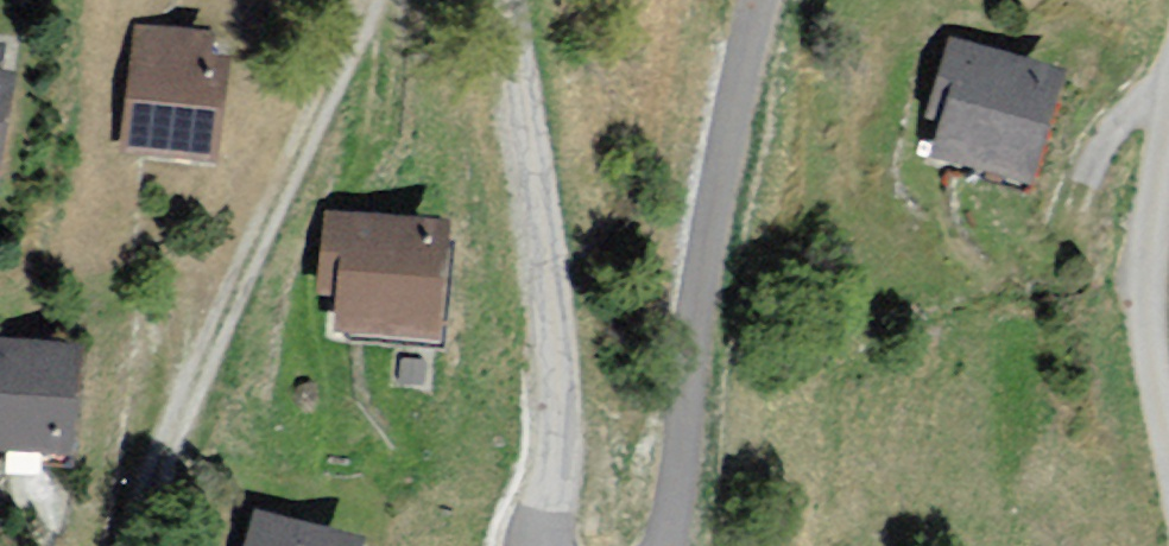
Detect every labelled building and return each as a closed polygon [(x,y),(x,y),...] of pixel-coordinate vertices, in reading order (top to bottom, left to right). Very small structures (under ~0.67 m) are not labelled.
[(240,33),(138,27),(130,149),(232,156),(240,33)] [(0,37),(0,168),(11,169),(26,39),(0,37)] [(1057,71),(951,42),(932,110),(949,115),(940,148),(1029,173),(1057,71)] [(464,218),(336,213),(331,331),(459,336),(464,218)] [(0,339),(0,453),(94,455),(96,340),(0,339)] [(267,510),(259,545),(384,545),(386,537),(267,510)]
